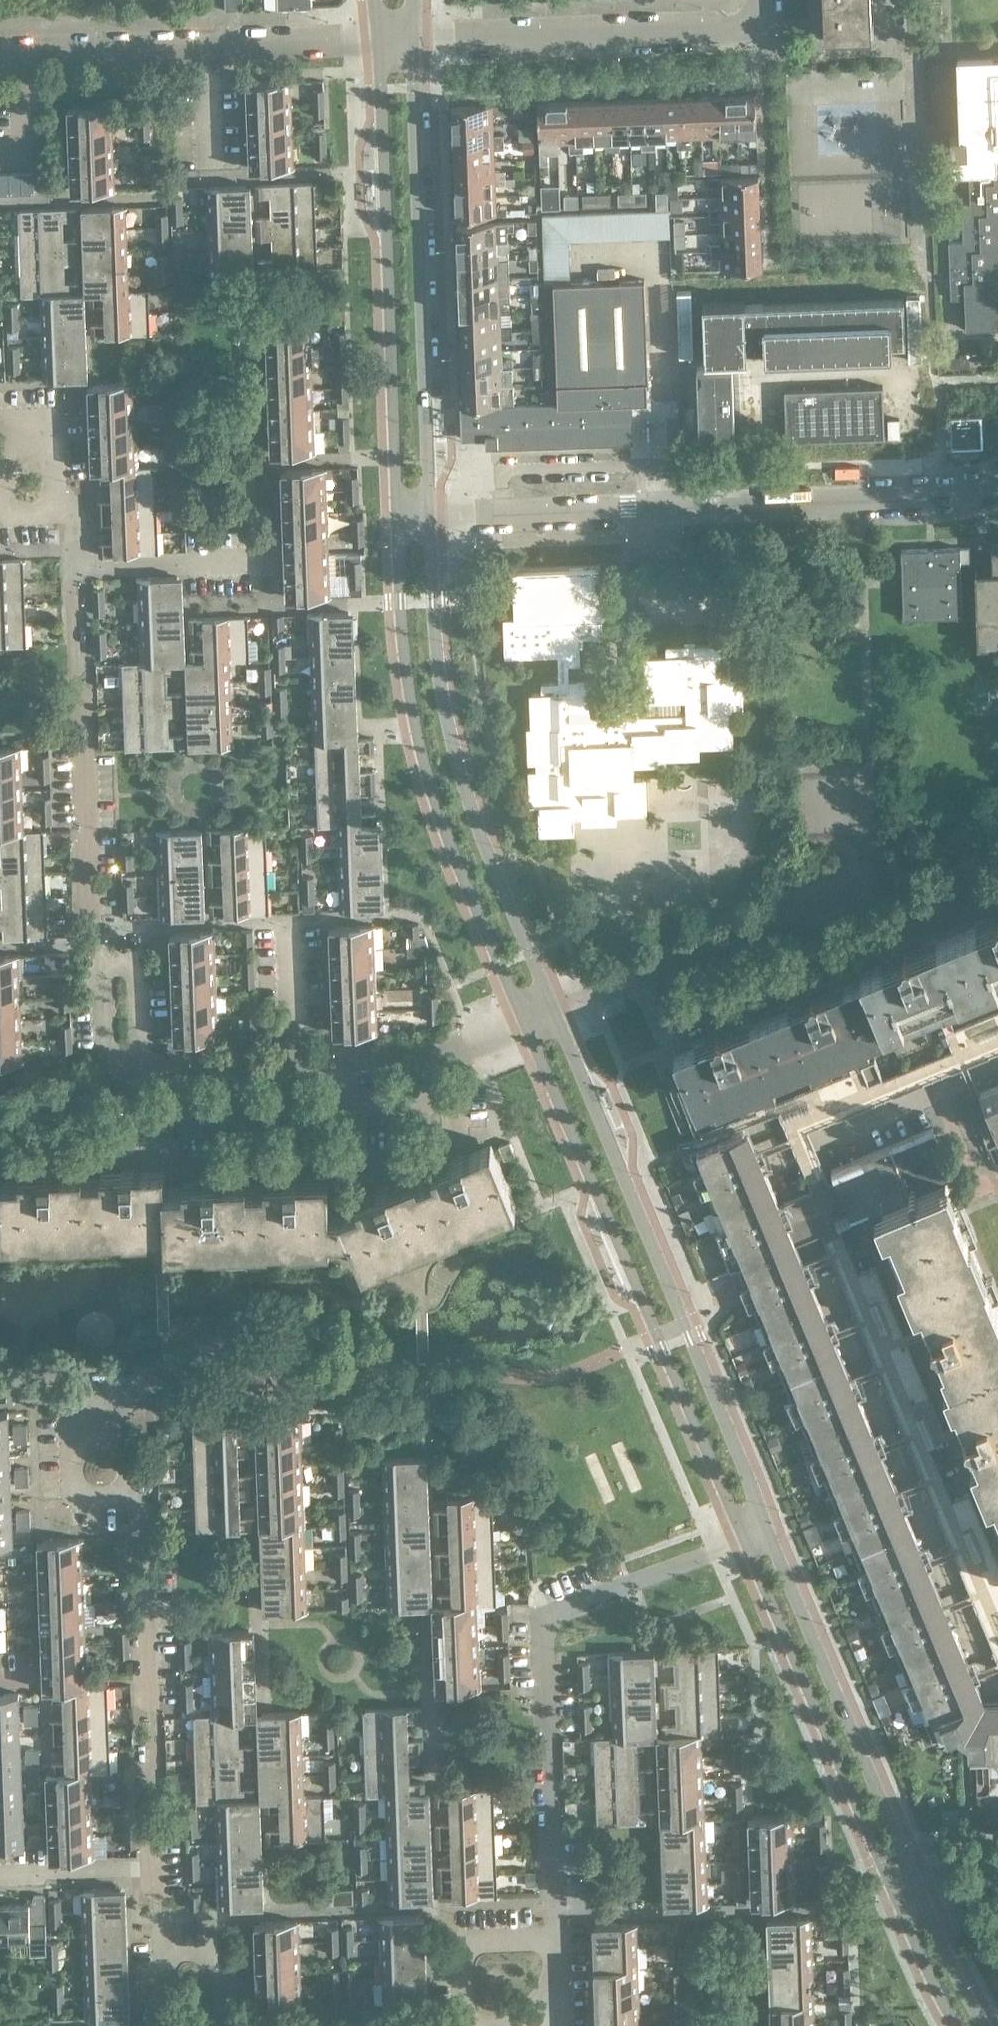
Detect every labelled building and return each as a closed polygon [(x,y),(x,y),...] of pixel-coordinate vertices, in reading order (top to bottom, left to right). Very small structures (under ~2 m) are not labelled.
[(226,10),(244,9),(243,0),(225,0),(226,10)] [(825,34),(824,34),(824,35),(873,33),(873,32),(872,32),(871,0),(823,0),(825,34)] [(949,241),(952,297),(965,297),(966,328),(997,326),(997,296),(997,280),(997,57),(991,57),(959,58),(962,121),(967,121),(968,136),(950,136),(951,154),(947,154),(947,171),(969,170),(971,203),(963,203),(964,241),(949,241)] [(252,82),(247,83),(248,104),(289,103),(288,81),(252,82)] [(324,89),(313,89),(314,102),(325,101),(324,89)] [(736,94),(718,95),(720,146),(728,145),(727,136),(737,136),(736,94)] [(755,94),(736,94),(737,136),(749,135),(749,145),(757,145),(755,94)] [(718,95),(700,96),(701,137),(713,137),(713,146),(720,146),(718,95)] [(700,96),(682,97),(684,147),(692,147),(691,138),(701,137),(700,96)] [(665,97),(646,98),(648,149),(656,148),(655,139),(666,139),(665,97)] [(682,97),(665,97),(666,139),(677,138),(677,147),(684,147),(682,97)] [(646,98),(628,99),(629,140),(641,140),(641,149),(648,149),(646,98)] [(628,99),(610,100),(612,150),(619,150),(619,141),(629,140),(628,99)] [(610,100),(592,101),(594,142),(605,141),(605,151),(612,150),(610,100)] [(325,101),(314,102),(314,114),(325,114),(325,101)] [(574,101),(556,102),(558,143),(569,143),(569,152),(576,152),(574,101)] [(592,101),(574,101),(576,152),(584,151),(583,142),(594,142),(592,101)] [(556,102),(538,103),(540,153),(540,163),(548,162),(548,153),(558,152),(558,143),(556,102)] [(109,103),(68,105),(69,127),(110,125),(109,103)] [(289,103),(248,104),(249,125),(289,124),(289,103)] [(532,115),(532,103),(522,104),(522,110),(527,115),(532,115)] [(503,104),(452,106),(453,125),(493,124),(493,112),(503,112),(503,104)] [(138,112),(139,125),(150,124),(149,111),(138,112)] [(150,124),(139,125),(139,137),(150,137),(150,124)] [(290,145),(289,124),(249,125),(250,146),(290,145)] [(493,124),(453,125),(453,143),(504,141),(504,133),(493,134),(493,124)] [(110,125),(69,127),(70,148),(110,146),(110,125)] [(534,140),(533,126),(518,127),(519,141),(522,140),(534,140)] [(315,131),(315,144),(326,143),(326,131),(315,131)] [(534,140),(522,140),(523,152),(534,152),(534,140)] [(504,141),(453,143),(454,161),(494,159),(494,148),(504,148),(504,141)] [(326,143),(315,144),(316,156),(327,156),(326,143)] [(291,167),(290,145),(250,146),(250,169),(291,167)] [(110,146),(70,148),(71,169),(76,169),(111,168),(110,146)] [(140,154),(140,167),(151,166),(151,154),(140,154)] [(494,159),(454,161),(455,178),(506,176),(505,169),(495,170),(494,159)] [(754,160),(740,160),(740,161),(740,171),(754,171),(757,171),(758,171),(758,160),(757,160),(754,160)] [(703,173),(711,172),(710,161),(703,162),(703,173)] [(740,161),(721,161),(721,172),(740,171),(740,161)] [(695,173),(703,173),(703,162),(695,162),(695,173)] [(151,166),(140,167),(140,179),(151,179),(151,166)] [(111,168),(76,169),(71,169),(72,191),(112,190),(111,168)] [(21,172),(9,173),(10,193),(22,193),(21,172)] [(34,172),(21,172),(22,193),(35,193),(34,172)] [(0,173),(0,194),(10,193),(9,173),(0,173)] [(758,174),(708,176),(708,184),(718,184),(719,196),(759,194),(758,174)] [(515,176),(506,176),(455,178),(456,196),(496,195),(495,184),(515,183),(515,176)] [(678,179),(668,179),(668,196),(678,196),(678,179)] [(595,180),(587,180),(588,190),(595,190),(595,180)] [(270,195),(271,206),(313,204),(312,182),(255,184),(256,196),(270,195)] [(631,184),(632,193),(640,192),(640,183),(631,184)] [(561,207),(560,194),(560,184),(541,185),(541,195),(542,208),(561,207)] [(250,185),(209,186),(210,208),(251,206),(250,185)] [(640,192),(632,193),(632,205),(648,204),(647,192),(640,192)] [(610,193),(595,194),(596,206),(610,205),(610,193)] [(632,193),(617,193),(618,206),(632,205),(632,193)] [(578,194),(567,194),(567,207),(578,207),(578,194)] [(595,194),(584,194),(585,207),(596,206),(595,194)] [(709,206),(709,215),(760,213),(759,194),(719,196),(719,206),(709,206)] [(496,195),(456,196),(456,215),(507,213),(507,205),(496,206),(496,195)] [(182,196),(171,197),(171,210),(182,209),(182,196)] [(661,199),(654,200),(654,208),(669,208),(668,199),(661,199)] [(680,199),(670,199),(670,213),(680,213),(680,199)] [(257,217),(257,227),(314,225),(313,204),(271,206),(271,216),(257,217)] [(123,205),(87,206),(83,207),(83,229),(124,227),(123,205)] [(251,206),(210,208),(211,229),(252,228),(251,206)] [(21,209),(21,210),(21,231),(63,229),(63,219),(77,219),(77,207),(21,209)] [(182,209),(171,210),(172,222),(183,222),(182,209)] [(542,215),(545,281),(568,280),(567,237),(670,233),(669,215),(669,210),(542,215)] [(157,213),(157,226),(168,226),(167,213),(157,213)] [(760,213),(709,215),(709,221),(720,220),(720,232),(760,231),(760,213)] [(508,220),(457,222),(458,242),(499,240),(508,240),(507,229),(514,229),(514,221),(514,220),(508,220)] [(536,220),(528,221),(528,233),(536,233),(536,220)] [(674,234),(683,233),(682,222),(674,223),(674,234)] [(314,225),(257,227),(258,238),(272,237),(272,248),(315,246),(314,225)] [(168,226),(157,226),(157,239),(168,238),(168,226)] [(124,227),(83,229),(84,250),(124,248),(124,227)] [(252,228),(211,229),(212,250),(253,249),(252,228)] [(63,229),(21,231),(22,252),(79,250),(78,239),(64,240),(63,229)] [(710,242),(711,250),(761,248),(760,231),(720,232),(720,242),(710,242)] [(674,245),(683,245),(683,233),(674,234),(674,245)] [(183,239),(173,239),(173,252),(184,251),(183,239)] [(499,240),(458,242),(458,260),(510,258),(509,250),(499,250),(499,240)] [(538,257),(537,245),(529,246),(529,257),(538,257)] [(259,259),(259,270),(315,268),(315,246),(272,248),(273,258),(259,259)] [(124,248),(84,250),(85,271),(125,269),(124,248)] [(761,248),(711,250),(711,256),(721,256),(721,268),(762,266),(761,248)] [(253,249),(212,250),(213,272),(253,270),(253,249)] [(79,250),(22,252),(23,273),(65,272),(65,261),(79,261),(79,250)] [(184,251),(173,252),(174,264),(185,264),(184,251)] [(685,254),(674,254),(674,269),(685,269),(685,254)] [(158,256),(159,268),(170,268),(169,255),(158,256)] [(529,257),(530,270),(538,270),(538,257),(529,257)] [(510,258),(458,260),(459,278),(509,276),(510,276),(510,258)] [(594,263),(595,278),(621,277),(621,262),(594,263)] [(170,268),(159,268),(159,281),(170,280),(170,268)] [(125,269),(85,271),(86,293),(90,292),(126,290),(125,269)] [(65,272),(23,273),(24,295),(44,295),(80,293),(80,292),(80,282),(65,282),(65,272)] [(510,276),(509,276),(459,278),(460,296),(511,294),(510,276)] [(628,401),(647,400),(647,380),(648,380),(645,278),(568,280),(545,281),(549,401),(547,401),(539,402),(515,403),(463,405),(464,408),(465,407),(465,434),(485,433),(485,443),(629,438),(628,401)] [(538,281),(530,282),(530,293),(539,293),(538,281)] [(693,352),(692,288),(679,288),(680,353),(693,352)] [(90,292),(90,300),(105,299),(105,312),(147,311),(146,289),(126,290),(90,292)] [(80,293),(44,295),(45,315),(85,313),(85,292),(80,292),(80,293)] [(539,293),(530,293),(531,305),(539,305),(539,293)] [(511,294),(460,296),(460,314),(501,312),(501,301),(511,301),(511,294)] [(746,300),(732,301),(704,302),(704,303),(705,303),(704,347),(746,346),(765,346),(765,355),(767,355),(767,354),(891,350),(891,351),(893,351),(892,343),(904,342),(904,344),(906,344),(904,295),(902,296),(902,297),(744,303),(744,302),(746,300)] [(18,303),(7,304),(7,316),(18,316),(18,303)] [(147,311),(105,312),(106,323),(91,323),(92,335),(148,333),(147,311)] [(501,312),(460,314),(461,332),(512,330),(512,322),(502,323),(501,312)] [(85,313),(45,315),(46,336),(86,334),(85,313)] [(18,316),(7,316),(8,329),(19,328),(18,316)] [(540,317),(532,318),(532,329),(541,329),(540,317)] [(308,323),(267,325),(268,347),(308,345),(308,323)] [(541,329),(532,329),(533,341),(541,341),(541,329)] [(512,330),(461,332),(462,349),(502,347),(502,337),(512,337),(512,330)] [(335,331),(335,344),(346,344),(346,331),(335,331)] [(86,334),(46,336),(46,357),(87,356),(86,334)] [(346,344),(335,344),(336,357),(347,357),(346,344)] [(8,346),(9,358),(20,358),(19,345),(8,346)] [(308,345),(268,347),(269,368),(273,368),(309,366),(308,345)] [(502,347),(462,349),(462,367),(513,366),(513,358),(503,358),(502,347)] [(541,353),(533,354),(533,365),(541,365),(541,353)] [(87,356),(46,357),(47,379),(88,378),(87,356)] [(20,358),(9,358),(9,371),(20,371),(20,358)] [(541,365),(533,365),(534,377),(542,377),(541,365)] [(735,433),(732,365),(697,367),(699,435),(735,433)] [(309,366),(273,368),(269,368),(269,389),(310,387),(309,366)] [(513,366),(462,367),(463,385),(514,384),(513,366)] [(129,382),(89,384),(90,406),(130,404),(129,382)] [(514,384),(463,385),(463,405),(515,403),(514,384)] [(786,440),(885,437),(883,385),(784,389),(786,440)] [(348,386),(337,386),(337,399),(348,399),(348,386)] [(310,387),(269,389),(270,410),(311,408),(310,387)] [(166,390),(166,402),(177,402),(177,389),(166,390)] [(547,401),(546,390),(538,390),(539,402),(547,401)] [(177,402),(166,402),(167,415),(178,415),(177,402)] [(130,404),(90,406),(91,426),(131,425),(130,404)] [(311,408),(270,410),(271,431),(311,429),(311,408)] [(950,415),(951,446),(951,447),(952,447),(952,445),(981,444),(980,415),(981,415),(982,414),(950,415)] [(338,416),(338,429),(350,428),(349,415),(338,416)] [(131,425),(91,426),(91,448),(132,446),(131,425)] [(350,428),(338,429),(339,441),(350,441),(350,428)] [(311,429),(271,431),(272,453),(312,452),(311,429)] [(167,432),(168,445),(179,444),(178,431),(167,432)] [(179,444),(168,445),(168,457),(179,457),(179,444)] [(91,448),(92,469),(97,469),(153,466),(153,465),(133,466),(132,446),(91,448)] [(97,469),(97,479),(112,479),(112,489),(154,487),(153,466),(97,469)] [(186,466),(174,466),(175,477),(187,476),(186,466)] [(323,467),(282,469),(283,491),(324,489),(323,467)] [(348,476),(348,489),(359,488),(359,475),(348,476)] [(98,500),(98,511),(155,508),(154,487),(112,489),(112,500),(98,500)] [(359,488),(348,489),(349,501),(360,501),(359,488)] [(324,489),(283,491),(284,512),(324,511),(324,489)] [(155,508),(98,511),(99,522),(113,521),(114,531),(156,530),(155,508)] [(324,511),(284,512),(285,533),(325,532),(324,511)] [(353,518),(354,531),(365,530),(364,518),(353,518)] [(156,530),(114,531),(114,542),(100,542),(100,554),(156,552),(156,530)] [(365,530),(354,531),(354,543),(365,543),(365,530)] [(325,532),(285,533),(286,554),(326,553),(325,532)] [(992,544),(993,570),(975,570),(977,645),(997,644),(997,544),(992,544)] [(902,549),(903,589),(904,617),(963,615),(961,547),(902,549)] [(326,553),(286,554),(286,576),(327,574),(326,553)] [(22,580),(21,558),(0,559),(0,581),(22,580)] [(351,560),(351,573),(362,573),(362,560),(351,560)] [(600,564),(513,567),(515,617),(504,618),(505,656),(558,654),(559,681),(542,682),(542,692),(532,692),(533,725),(529,726),(532,804),(539,803),(540,831),(575,830),(574,812),(582,812),(582,820),(617,819),(617,813),(645,812),(644,777),(634,777),(634,762),(667,760),(667,755),(700,754),(700,745),(732,744),(730,711),(741,710),(740,675),(729,676),(728,642),(666,644),(667,656),(644,656),(646,699),(686,698),(686,713),(638,714),(638,702),(595,704),(594,679),(569,680),(569,663),(579,663),(579,653),(580,653),(580,644),(578,644),(578,637),(603,636),(600,564)] [(362,573),(351,573),(352,586),(363,586),(362,573)] [(327,574),(286,576),(287,597),(328,596),(327,574)] [(182,575),(142,577),(143,599),(183,597),(182,575)] [(23,601),(22,580),(0,581),(0,602),(23,601)] [(105,588),(94,588),(94,601),(105,600),(105,588)] [(183,597),(143,599),(143,620),(184,618),(183,597)] [(105,600),(94,601),(95,613),(106,613),(105,600)] [(0,602),(0,623),(24,623),(23,601),(0,602)] [(741,602),(741,618),(753,618),(753,602),(741,602)] [(353,611),(313,613),(314,634),(354,632),(353,611)] [(273,614),(273,627),(284,627),(284,614),(273,614)] [(204,628),(205,638),(247,636),(246,615),(189,617),(190,629),(204,628)] [(184,618),(143,620),(144,641),(185,639),(184,618)] [(24,645),(24,623),(0,623),(0,646),(24,645)] [(106,630),(95,630),(96,643),(107,643),(106,630)] [(354,632),(314,634),(315,655),(355,654),(354,632)] [(191,650),(191,660),(247,658),(247,636),(205,638),(205,649),(191,650)] [(185,639),(144,641),(145,661),(181,660),(181,661),(186,661),(185,639)] [(107,643),(96,643),(96,656),(107,655),(107,643)] [(285,645),(274,645),(275,658),(286,657),(285,645)] [(355,654),(315,655),(315,677),(356,675),(355,654)] [(286,657),(275,658),(275,670),(286,670),(286,657)] [(247,658),(191,660),(189,660),(187,660),(187,682),(192,681),(228,680),(227,660),(247,659),(247,658)] [(125,662),(126,684),(168,682),(167,672),(182,671),(181,661),(181,660),(145,661),(125,662)] [(106,663),(106,683),(122,682),(122,662),(106,663)] [(260,666),(260,678),(271,678),(271,665),(260,666)] [(356,675),(315,677),(316,698),(356,697),(356,675)] [(271,678),(260,678),(261,691),(271,690),(271,678)] [(228,680),(192,681),(187,682),(188,703),(193,703),(229,701),(228,680)] [(168,682),(126,684),(126,705),(183,703),(182,692),(168,693),(168,682)] [(287,687),(276,687),(276,700),(287,699),(287,687)] [(356,697),(316,698),(317,720),(357,718),(356,697)] [(287,699),(276,700),(277,712),(288,712),(287,699)] [(229,701),(193,703),(188,703),(189,724),(230,723),(229,701)] [(183,703),(126,705),(127,726),(169,724),(169,714),(183,714),(183,703)] [(261,708),(262,720),(273,720),(272,707),(261,708)] [(358,718),(357,718),(317,720),(317,739),(358,738),(358,718)] [(273,720),(262,720),(262,733),(273,733),(273,720)] [(189,724),(190,746),(230,744),(230,723),(189,724)] [(169,724),(127,726),(128,748),(184,746),(184,734),(170,735),(169,724)] [(358,738),(317,739),(318,761),(360,760),(360,749),(374,749),(374,737),(358,738)] [(0,746),(0,768),(19,768),(18,746),(0,746)] [(39,754),(39,767),(50,767),(50,754),(39,754)] [(360,760),(318,761),(319,782),(375,780),(375,769),(361,770),(360,760)] [(50,767),(39,767),(40,780),(51,779),(50,767)] [(0,768),(0,789),(20,789),(19,768),(0,768)] [(375,780),(319,782),(320,803),(362,802),(361,791),(376,791),(375,780)] [(0,789),(0,811),(21,810),(20,789),(0,789)] [(40,797),(41,809),(52,809),(51,796),(40,797)] [(362,802),(320,803),(321,825),(341,824),(377,823),(377,822),(377,812),(362,812),(362,802)] [(52,809),(41,809),(41,822),(52,821),(52,809)] [(0,811),(0,832),(42,830),(42,829),(21,830),(21,810),(0,811)] [(377,823),(341,824),(342,846),(382,844),(381,822),(377,822),(377,823)] [(264,826),(207,828),(208,839),(222,839),(223,849),(265,847),(264,826)] [(161,830),(162,851),(203,850),(202,828),(161,830)] [(0,842),(1,853),(43,851),(42,830),(0,832),(0,842)] [(301,834),(302,847),(313,846),(312,834),(301,834)] [(132,840),(121,841),(122,853),(133,853),(132,840)] [(382,844),(342,846),(343,867),(383,865),(382,844)] [(313,846),(302,847),(302,859),(313,859),(313,846)] [(209,860),(209,871),(265,869),(265,847),(223,849),(223,860),(209,860)] [(203,850),(162,851),(163,873),(204,871),(203,850)] [(0,863),(0,874),(43,872),(43,851),(1,853),(1,863),(0,863)] [(133,853),(122,853),(122,859),(122,866),(133,866),(133,853)] [(383,865),(343,867),(343,888),(384,886),(383,865)] [(265,869),(209,871),(210,882),(224,881),(224,892),(266,890),(265,869)] [(204,871),(163,873),(164,894),(204,893),(204,871)] [(0,874),(0,885),(2,885),(2,895),(44,893),(43,872),(0,874)] [(314,876),(303,876),(303,889),(314,888),(314,876)] [(134,883),(123,883),(123,896),(134,895),(134,883)] [(384,886),(343,888),(344,909),(385,908),(384,886)] [(314,888),(303,889),(304,901),(315,901),(314,888)] [(266,890),(224,892),(225,902),(210,903),(211,914),(267,912),(266,890)] [(0,905),(0,916),(45,914),(44,893),(2,895),(3,905),(0,905)] [(204,893),(164,894),(165,916),(201,915),(205,914),(204,893)] [(134,895),(123,896),(124,908),(135,908),(134,895)] [(315,901),(304,901),(304,910),(315,910),(315,901)] [(675,1046),(677,1051),(692,1086),(698,1101),(716,1093),(718,1096),(747,1084),(748,1086),(777,1074),(774,1068),(791,1061),(793,1066),(833,1050),(832,1049),(843,1045),(870,1033),(869,1030),(887,1022),(885,1017),(903,1009),(905,1012),(906,1012),(934,1000),(942,997),(944,999),(964,990),(961,985),(997,970),(997,971),(997,903),(992,906),(993,907),(938,929),(938,927),(898,943),(899,945),(881,953),(860,961),(864,968),(846,976),(807,992),(752,1014),(713,1030),(675,1046)] [(0,916),(0,927),(3,927),(4,938),(46,937),(45,914),(0,916)] [(406,923),(406,924),(406,934),(419,933),(419,922),(406,923)] [(371,924),(330,926),(331,947),(372,945),(371,924)] [(242,942),(253,942),(253,928),(242,929),(242,942)] [(211,930),(175,931),(176,953),(212,951),(211,930)] [(406,944),(408,944),(428,944),(425,935),(424,933),(419,933),(406,934),(406,944)] [(422,953),(431,953),(428,944),(408,944),(408,953),(422,953)] [(372,945),(331,947),(332,968),(372,967),(372,945)] [(212,951),(176,953),(177,974),(213,973),(212,951)] [(58,952),(58,954),(59,965),(70,965),(69,952),(58,952)] [(422,953),(422,965),(433,965),(433,953),(432,952),(431,953),(422,953)] [(0,954),(0,976),(17,975),(16,954),(0,954)] [(243,959),(244,972),(255,971),(254,959),(243,959)] [(433,965),(422,965),(422,978),(433,978),(433,965)] [(372,967),(332,968),(333,990),(373,988),(372,967)] [(255,971),(244,972),(244,984),(255,983),(255,971)] [(213,973),(177,974),(178,996),(214,994),(213,973)] [(0,976),(0,997),(18,996),(17,975),(0,976)] [(59,983),(60,995),(71,995),(70,982),(59,983)] [(373,988),(333,990),(334,1011),(374,1010),(373,988)] [(214,994),(178,996),(179,1017),(215,1016),(214,994)] [(427,995),(427,1007),(438,1007),(438,994),(427,995)] [(71,995),(60,995),(60,1008),(71,1007),(71,995)] [(0,997),(0,1019),(18,1018),(18,996),(0,997)] [(245,1002),(245,1014),(256,1014),(256,1001),(245,1002)] [(438,1007),(427,1007),(428,1020),(439,1019),(438,1007)] [(374,1010),(334,1011),(334,1033),(375,1031),(374,1010)] [(990,1016),(993,1024),(997,1022),(997,1013),(990,1016)] [(256,1014),(245,1014),(246,1027),(257,1026),(256,1014)] [(215,1016),(179,1017),(180,1039),(216,1037),(215,1016)] [(990,1016),(976,1022),(980,1030),(993,1024),(990,1016)] [(0,1019),(0,1040),(19,1039),(18,1018),(0,1019)] [(61,1024),(61,1037),(72,1037),(72,1024),(61,1024)] [(72,1037),(61,1037),(62,1050),(73,1049),(72,1037)] [(0,1040),(0,1062),(20,1061),(19,1039),(0,1040)] [(875,1058),(861,1064),(861,1065),(867,1080),(869,1083),(883,1077),(881,1074),(875,1059),(875,1058)] [(980,1088),(997,1132),(997,1080),(980,1088)] [(732,1135),(690,1152),(722,1228),(697,1238),(698,1239),(715,1232),(731,1269),(713,1276),(713,1277),(745,1264),(797,1242),(833,1228),(829,1219),(849,1211),(852,1219),(876,1210),(948,1180),(953,1178),(933,1129),(832,1171),(836,1180),(758,1212),(755,1205),(778,1195),(769,1174),(746,1183),(739,1164),(732,1148),(736,1146),(732,1135)] [(510,1140),(499,1145),(505,1159),(516,1154),(510,1140)] [(341,1210),(340,1210),(330,1210),(331,1231),(349,1231),(349,1230),(361,1258),(380,1250),(380,1252),(401,1243),(400,1242),(455,1219),(456,1221),(477,1212),(476,1210),(514,1195),(494,1148),(491,1141),(452,1158),(454,1163),(390,1189),(388,1184),(376,1189),(379,1194),(341,1210)] [(1,1231),(22,1231),(22,1233),(44,1232),(44,1230),(103,1228),(103,1230),(126,1229),(126,1227),(164,1225),(163,1185),(165,1185),(164,1167),(121,1169),(122,1175),(83,1176),(83,1170),(40,1172),(40,1178),(0,1179),(0,1198),(1,1231)] [(163,1185),(164,1225),(165,1233),(165,1237),(186,1237),(186,1239),(208,1238),(208,1236),(267,1234),(267,1236),(290,1235),(290,1233),(331,1231),(330,1210),(329,1179),(299,1180),(298,1174),(286,1175),(286,1181),(266,1182),(247,1182),(247,1176),(204,1178),(204,1184),(165,1185),(163,1185)] [(876,1210),(883,1227),(884,1229),(891,1226),(906,1262),(898,1265),(915,1305),(922,1301),(933,1328),(931,1332),(931,1333),(932,1334),(936,1336),(938,1339),(945,1356),(941,1357),(950,1377),(944,1380),(952,1400),(956,1398),(967,1425),(965,1429),(965,1430),(966,1431),(969,1432),(978,1453),(971,1456),(987,1496),(995,1493),(997,1501),(997,1305),(985,1275),(988,1274),(971,1235),(969,1236),(954,1200),(956,1199),(956,1197),(948,1180),(876,1210)] [(679,1191),(671,1194),(674,1203),(683,1199),(679,1191)] [(687,1209),(680,1212),(679,1213),(682,1221),(690,1218),(687,1209)] [(760,1300),(752,1303),(933,1740),(974,1723),(961,1692),(957,1694),(954,1686),(943,1659),(947,1657),(938,1635),(934,1637),(926,1618),(919,1602),(924,1600),(915,1579),(910,1581),(907,1572),(896,1546),(900,1544),(891,1522),(887,1523),(879,1504),(872,1488),(877,1486),(868,1465),(863,1467),(860,1459),(849,1432),(853,1430),(845,1408),(840,1410),(832,1391),(826,1375),(830,1373),(821,1351),(816,1353),(813,1346),(802,1318),(806,1316),(802,1306),(806,1304),(798,1285),(790,1288),(789,1287),(812,1278),(808,1267),(804,1259),(797,1242),(745,1264),(752,1280),(760,1300)] [(745,1361),(737,1364),(741,1373),(748,1370),(745,1361)] [(0,1411),(0,1433),(9,1432),(9,1410),(0,1411)] [(768,1416),(760,1419),(765,1432),(773,1428),(768,1416)] [(298,1418),(257,1420),(258,1441),(298,1439),(298,1418)] [(237,1420),(195,1422),(196,1444),(253,1442),(252,1431),(238,1432),(237,1420)] [(27,1423),(14,1423),(14,1432),(27,1432),(27,1423)] [(343,1426),(324,1427),(324,1437),(332,1437),(332,1439),(343,1439),(343,1426)] [(0,1433),(0,1454),(10,1454),(9,1432),(0,1433)] [(27,1432),(14,1432),(15,1441),(28,1441),(27,1432)] [(777,1436),(767,1440),(771,1450),(781,1446),(777,1436)] [(299,1461),(298,1439),(258,1441),(259,1462),(299,1461)] [(343,1439),(332,1439),(332,1452),(343,1451),(343,1439)] [(253,1442),(196,1444),(197,1465),(239,1464),(239,1453),(253,1453),(253,1442)] [(0,1454),(0,1476),(11,1476),(10,1454),(0,1454)] [(428,1455),(387,1457),(388,1478),(428,1477),(428,1455)] [(359,1458),(348,1458),(348,1471),(359,1471),(359,1458)] [(259,1462),(259,1483),(300,1482),(299,1461),(259,1462)] [(189,1485),(197,1485),(197,1464),(189,1464),(189,1485)] [(239,1464),(197,1465),(198,1486),(254,1484),(254,1473),(239,1474),(239,1464)] [(16,1467),(16,1476),(29,1475),(29,1466),(16,1467)] [(333,1469),(333,1481),(344,1481),(344,1468),(333,1469)] [(29,1475),(16,1476),(16,1485),(29,1484),(29,1475)] [(0,1476),(0,1498),(12,1497),(11,1476),(0,1476)] [(428,1477),(388,1478),(389,1500),(429,1498),(428,1477)] [(344,1481),(333,1481),(334,1494),(345,1493),(344,1481)] [(259,1483),(260,1505),(301,1503),(300,1482),(259,1483)] [(254,1484),(198,1486),(198,1507),(240,1506),(240,1495),(254,1495),(254,1484)] [(360,1489),(349,1489),(350,1502),(361,1501),(360,1489)] [(449,1508),(435,1509),(435,1520),(492,1518),(491,1495),(449,1497),(449,1508)] [(0,1498),(0,1519),(13,1519),(12,1497),(0,1498)] [(429,1498),(389,1500),(389,1521),(430,1519),(429,1498)] [(361,1501),(350,1502),(350,1514),(361,1514),(361,1501)] [(260,1505),(261,1526),(301,1525),(301,1503),(260,1505)] [(240,1506),(198,1507),(199,1529),(255,1527),(255,1516),(241,1516),(240,1506)] [(30,1510),(17,1510),(17,1519),(31,1518),(30,1510)] [(345,1510),(334,1511),(335,1523),(346,1523),(345,1510)] [(809,1512),(800,1516),(804,1527),(813,1523),(809,1512)] [(31,1518),(17,1519),(18,1528),(31,1527),(31,1518)] [(435,1520),(436,1530),(450,1530),(450,1540),(492,1539),(492,1518),(435,1520)] [(0,1519),(0,1541),(13,1541),(13,1519),(0,1519)] [(430,1519),(389,1521),(390,1543),(431,1541),(430,1519)] [(346,1523),(335,1523),(335,1536),(346,1536),(346,1523)] [(261,1526),(261,1547),(302,1546),(301,1525),(261,1526)] [(322,1525),(322,1536),(333,1536),(333,1525),(322,1525)] [(361,1531),(350,1531),(351,1544),(362,1544),(361,1531)] [(79,1537),(39,1539),(40,1560),(80,1559),(79,1537)] [(492,1539),(450,1540),(451,1551),(436,1551),(437,1562),(493,1560),(492,1539)] [(431,1541),(390,1543),(391,1564),(431,1562),(431,1541)] [(362,1544),(351,1544),(351,1557),(362,1556),(362,1544)] [(115,1546),(115,1558),(126,1558),(126,1545),(115,1546)] [(261,1547),(262,1569),(303,1567),(302,1546),(261,1547)] [(347,1552),(336,1553),(336,1566),(347,1565),(347,1552)] [(126,1558),(115,1558),(116,1571),(127,1570),(126,1558)] [(80,1559),(40,1560),(40,1582),(81,1580),(80,1559)] [(493,1560),(437,1562),(437,1573),(451,1572),(452,1582),(494,1581),(493,1560)] [(431,1562),(391,1564),(391,1585),(432,1584),(431,1562)] [(347,1565),(336,1566),(336,1578),(347,1578),(347,1565)] [(303,1567),(262,1569),(263,1590),(303,1589),(303,1567)] [(352,1574),(352,1586),(363,1586),(363,1573),(352,1574)] [(81,1580),(40,1582),(41,1603),(82,1602),(81,1580)] [(438,1593),(438,1603),(438,1605),(474,1604),(495,1603),(494,1581),(452,1582),(452,1593),(438,1593)] [(432,1584),(391,1585),(392,1607),(433,1605),(432,1584)] [(363,1586),(352,1586),(352,1599),(363,1598),(363,1586)] [(117,1588),(117,1600),(128,1600),(128,1587),(117,1588)] [(303,1589),(263,1590),(263,1611),(304,1610),(303,1589)] [(337,1596),(337,1609),(348,1608),(348,1595),(337,1596)] [(128,1600),(117,1600),(118,1613),(128,1613),(128,1600)] [(82,1602),(41,1603),(42,1625),(82,1623),(82,1602)] [(474,1604),(438,1605),(438,1603),(434,1604),(435,1626),(475,1625),(474,1604)] [(497,1610),(498,1623),(508,1623),(508,1610),(497,1610)] [(82,1623),(42,1625),(43,1646),(47,1646),(83,1645),(82,1623)] [(508,1623),(498,1623),(498,1635),(509,1635),(508,1623)] [(854,1624),(845,1628),(849,1638),(859,1634),(854,1624)] [(475,1625),(435,1626),(435,1647),(476,1646),(475,1625)] [(255,1628),(213,1630),(214,1651),(255,1649),(255,1628)] [(118,1630),(119,1643),(130,1642),(129,1629),(118,1630)] [(191,1640),(180,1640),(180,1653),(191,1652),(191,1640)] [(130,1642),(119,1643),(119,1655),(130,1655),(130,1642)] [(83,1645),(47,1646),(43,1646),(43,1668),(84,1666),(83,1645)] [(476,1646),(435,1647),(436,1668),(477,1667),(476,1646)] [(856,1651),(859,1659),(868,1656),(865,1647),(856,1651)] [(717,1648),(661,1650),(661,1661),(675,1661),(676,1671),(717,1670),(717,1648)] [(255,1649),(214,1651),(215,1672),(256,1670),(255,1649)] [(655,1650),(615,1652),(615,1673),(656,1671),(655,1650)] [(191,1652),(180,1653),(181,1665),(192,1665),(191,1652)] [(499,1652),(499,1665),(510,1665),(510,1652),(499,1652)] [(590,1662),(579,1662),(579,1675),(590,1674),(590,1662)] [(510,1665),(499,1665),(500,1678),(511,1677),(510,1665)] [(84,1666),(43,1668),(44,1688),(49,1688),(49,1687),(85,1685),(84,1666)] [(477,1667),(436,1668),(437,1689),(477,1688),(477,1667)] [(256,1670),(215,1672),(216,1693),(257,1691),(256,1670)] [(662,1682),(662,1693),(718,1691),(717,1670),(676,1671),(676,1682),(662,1682)] [(656,1671),(615,1673),(616,1694),(656,1692),(656,1671)] [(590,1674),(579,1675),(580,1687),(591,1687),(590,1674)] [(869,1683),(872,1690),(880,1687),(877,1680),(869,1683)] [(193,1682),(182,1682),(182,1695),(193,1695),(193,1682)] [(49,1687),(49,1688),(49,1698),(64,1698),(64,1708),(106,1707),(105,1684),(85,1685),(49,1687)] [(257,1691),(216,1693),(216,1714),(252,1713),(258,1712),(257,1691)] [(718,1691),(662,1693),(662,1704),(677,1703),(677,1714),(719,1712),(718,1691)] [(0,1693),(0,1715),(20,1714),(19,1692),(0,1693)] [(656,1692),(616,1694),(617,1715),(657,1713),(656,1692)] [(193,1695),(182,1695),(183,1708),(194,1707),(193,1695)] [(591,1703),(580,1704),(581,1716),(592,1716),(591,1703)] [(878,1707),(881,1715),(890,1712),(887,1703),(878,1707)] [(37,1705),(24,1705),(25,1714),(38,1714),(37,1705)] [(422,1706),(366,1708),(367,1730),(408,1729),(408,1718),(422,1718),(422,1706)] [(64,1719),(50,1719),(50,1730),(107,1728),(106,1707),(64,1708),(64,1719)] [(258,1712),(259,1733),(299,1732),(298,1711),(258,1712)] [(663,1725),(663,1735),(663,1736),(699,1735),(720,1734),(719,1712),(677,1714),(677,1724),(663,1725)] [(894,1712),(882,1716),(885,1724),(897,1719),(894,1712)] [(197,1737),(239,1735),(238,1725),(253,1724),(252,1713),(216,1714),(196,1715),(197,1737)] [(657,1713),(617,1715),(616,1715),(617,1736),(653,1735),(653,1736),(658,1736),(657,1713)] [(20,1714),(0,1715),(0,1738),(21,1737),(20,1714)] [(38,1714),(25,1714),(25,1723),(38,1723),(38,1714)] [(592,1716),(581,1716),(581,1729),(592,1729),(592,1716)] [(990,1762),(997,1762),(997,1717),(988,1717),(990,1762)] [(322,1719),(323,1732),(334,1731),(333,1719),(322,1719)] [(107,1728),(50,1730),(51,1741),(65,1740),(66,1750),(108,1749),(107,1728)] [(408,1729),(367,1730),(367,1751),(424,1749),(423,1738),(409,1739),(408,1729)] [(334,1731),(323,1732),(323,1744),(334,1744),(334,1731)] [(299,1732),(259,1733),(259,1754),(300,1753),(299,1732)] [(239,1735),(197,1737),(198,1758),(254,1756),(254,1745),(239,1745),(239,1735)] [(597,1737),(598,1759),(640,1757),(639,1747),(654,1746),(653,1736),(653,1735),(617,1736),(597,1737)] [(663,1735),(659,1735),(660,1758),(700,1756),(699,1735),(663,1736),(663,1735)] [(988,1736),(968,1737),(969,1755),(989,1754),(988,1736)] [(0,1738),(0,1759),(22,1758),(21,1737),(0,1738)] [(730,1741),(730,1754),(741,1754),(741,1741),(730,1741)] [(39,1748),(26,1749),(26,1758),(40,1757),(39,1748)] [(52,1761),(52,1772),(52,1773),(88,1772),(109,1771),(108,1749),(66,1750),(66,1761),(52,1761)] [(424,1749),(367,1751),(368,1772),(410,1771),(410,1760),(424,1760),(424,1749)] [(300,1753),(259,1754),(260,1776),(301,1774),(300,1753)] [(741,1754),(730,1754),(731,1767),(742,1766),(741,1754)] [(254,1756),(198,1758),(199,1779),(240,1777),(240,1767),(254,1766),(254,1756)] [(700,1756),(660,1758),(660,1779),(701,1777),(700,1756)] [(40,1757),(26,1758),(27,1767),(40,1766),(40,1757)] [(640,1757),(598,1759),(598,1780),(655,1778),(654,1767),(640,1768),(640,1757)] [(0,1759),(0,1781),(22,1780),(22,1758),(0,1759)] [(335,1761),(324,1761),(325,1774),(336,1773),(335,1761)] [(410,1771),(368,1772),(369,1795),(389,1794),(425,1792),(425,1791),(425,1781),(410,1781),(410,1771)] [(52,1772),(48,1772),(49,1794),(89,1793),(88,1772),(52,1773),(52,1772)] [(336,1773),(325,1774),(325,1787),(336,1786),(336,1773)] [(301,1774),(260,1776),(261,1798),(266,1798),(266,1796),(302,1795),(301,1774)] [(240,1777),(199,1779),(200,1801),(220,1800),(256,1799),(256,1797),(255,1787),(241,1788),(240,1777)] [(701,1777),(660,1779),(661,1800),(701,1798),(701,1777)] [(124,1778),(125,1791),(136,1790),(135,1778),(124,1778)] [(655,1778),(598,1780),(599,1801),(641,1799),(641,1789),(655,1789),(655,1778)] [(0,1781),(0,1801),(23,1801),(22,1780),(0,1781)] [(731,1784),(731,1796),(742,1796),(742,1783),(731,1784)] [(491,1788),(444,1790),(435,1790),(435,1802),(450,1801),(450,1812),(492,1810),(491,1788)] [(136,1790),(125,1791),(125,1803),(136,1803),(136,1790)] [(41,1791),(28,1792),(28,1801),(41,1800),(41,1791)] [(425,1792),(389,1794),(390,1815),(430,1813),(430,1791),(425,1791),(425,1792)] [(89,1793),(49,1794),(49,1816),(90,1814),(89,1793)] [(322,1794),(302,1795),(266,1796),(266,1798),(266,1808),(280,1808),(281,1818),(323,1816),(322,1794)] [(742,1796),(731,1796),(732,1809),(743,1809),(742,1796)] [(256,1799),(220,1800),(221,1821),(261,1820),(260,1797),(256,1797),(256,1799)] [(701,1798),(661,1800),(662,1821),(702,1819),(701,1798)] [(641,1799),(599,1801),(600,1823),(656,1821),(656,1809),(641,1810),(641,1799)] [(41,1800),(28,1801),(28,1809),(42,1809),(41,1800)] [(0,1801),(0,1824),(24,1823),(23,1801),(0,1801)] [(365,1802),(354,1802),(355,1815),(366,1814),(365,1802)] [(198,1809),(187,1809),(187,1822),(198,1821),(198,1809)] [(436,1823),(437,1833),(493,1832),(492,1810),(450,1812),(451,1822),(436,1823)] [(430,1813),(390,1815),(391,1836),(431,1835),(430,1813)] [(90,1814),(49,1816),(50,1837),(91,1835),(90,1814)] [(366,1814),(355,1815),(355,1828),(366,1827),(366,1814)] [(789,1814),(753,1816),(754,1839),(789,1837),(789,1814)] [(323,1816),(281,1818),(281,1828),(267,1829),(267,1840),(324,1838),(323,1816)] [(702,1819),(662,1821),(662,1842),(703,1840),(702,1819)] [(126,1820),(126,1833),(137,1832),(137,1820),(126,1820)] [(261,1820),(221,1821),(222,1842),(262,1841),(261,1820)] [(198,1821),(187,1822),(188,1834),(199,1834),(198,1821)] [(814,1823),(814,1835),(825,1835),(825,1822),(814,1823)] [(0,1824),(0,1845),(25,1845),(24,1823),(0,1824)] [(732,1826),(733,1839),(744,1838),(743,1825),(732,1826)] [(137,1832),(126,1833),(127,1846),(138,1845),(137,1832)] [(493,1832),(437,1833),(437,1844),(451,1844),(452,1854),(494,1853),(493,1832)] [(43,1835),(30,1835),(30,1844),(39,1844),(43,1844),(43,1835)] [(91,1835),(50,1837),(51,1858),(92,1856),(91,1835)] [(431,1835),(391,1836),(391,1857),(432,1856),(431,1835)] [(825,1835),(814,1835),(815,1848),(826,1848),(825,1835)] [(789,1837),(754,1839),(754,1860),(790,1858),(789,1837)] [(744,1838),(733,1839),(733,1851),(744,1851),(744,1838)] [(703,1840),(662,1842),(663,1863),(703,1861),(703,1840)] [(262,1841),(222,1842),(222,1863),(263,1862),(262,1841)] [(367,1844),(356,1845),(356,1857),(367,1857),(367,1844)] [(199,1851),(188,1851),(189,1864),(200,1863),(199,1851)] [(438,1865),(438,1876),(494,1874),(494,1853),(452,1854),(452,1864),(438,1865)] [(432,1856),(391,1857),(392,1878),(433,1877),(432,1856)] [(367,1857),(356,1857),(357,1870),(368,1869),(367,1857)] [(790,1858),(754,1860),(755,1881),(791,1879),(790,1858)] [(703,1861),(663,1863),(664,1884),(704,1883),(703,1861)] [(263,1862),(222,1863),(223,1885),(263,1883),(263,1862)] [(200,1863),(189,1864),(189,1877),(200,1876),(200,1863)] [(815,1865),(816,1878),(827,1877),(826,1864),(815,1865)] [(734,1868),(734,1881),(745,1880),(745,1868),(734,1868)] [(494,1874),(438,1876),(438,1886),(453,1886),(453,1897),(495,1896),(494,1874)] [(535,1885),(535,1874),(526,1874),(526,1885),(535,1885)] [(433,1877),(392,1878),(393,1899),(433,1898),(433,1877)] [(827,1877),(816,1878),(816,1890),(827,1890),(827,1877)] [(791,1879),(755,1881),(756,1902),(791,1901),(791,1879)] [(745,1880),(734,1881),(735,1901),(746,1901),(746,1894),(745,1880)] [(263,1883),(223,1885),(224,1906),(264,1904),(263,1883)] [(704,1883),(664,1884),(664,1905),(704,1904),(704,1883)] [(333,1887),(334,1902),(354,1901),(353,1886),(333,1887)] [(126,1887),(86,1889),(86,1911),(127,1910),(126,1887)] [(358,1901),(369,1900),(369,1889),(358,1890),(358,1901)] [(34,1903),(8,1903),(8,1938),(31,1938),(32,1953),(48,1952),(48,1942),(46,1941),(46,1894),(45,1894),(33,1895),(34,1903)] [(201,1894),(190,1894),(190,1907),(201,1907),(201,1894)] [(61,1899),(50,1899),(51,1912),(62,1912),(61,1899)] [(8,1938),(8,1903),(0,1904),(0,1939),(8,1938)] [(127,1910),(86,1911),(87,1932),(128,1931),(127,1910)] [(62,1912),(51,1912),(51,1925),(62,1924),(62,1912)] [(420,1915),(384,1916),(385,1939),(420,1937),(420,1915)] [(808,1916),(771,1917),(767,1918),(768,1939),(808,1937),(808,1916)] [(296,1919),(261,1921),(261,1943),(297,1942),(296,1919)] [(634,1923),(593,1924),(594,1945),(634,1944),(634,1923)] [(836,1924),(837,1937),(848,1937),(847,1924),(836,1924)] [(327,1927),(328,1940),(339,1940),(338,1927),(327,1927)] [(354,1927),(343,1927),(343,1940),(354,1939),(354,1927)] [(667,1931),(668,1943),(679,1943),(678,1930),(667,1931)] [(128,1931),(87,1932),(88,1953),(128,1952),(128,1931)] [(420,1937),(385,1939),(386,1960),(421,1959),(420,1937)] [(808,1937),(768,1939),(769,1960),(809,1959),(808,1937)] [(848,1937),(837,1937),(837,1950),(848,1949),(848,1937)] [(354,1939),(343,1940),(344,1952),(355,1952),(354,1939)] [(339,1940),(328,1940),(328,1953),(339,1952),(339,1940)] [(59,1941),(48,1942),(48,1952),(48,1954),(59,1954),(59,1941)] [(297,1942),(261,1943),(262,1964),(298,1963),(297,1942)] [(679,1943),(668,1943),(668,1956),(679,1956),(679,1943)] [(634,1944),(594,1945),(595,1966),(635,1965),(634,1944)] [(128,1952),(88,1953),(89,1974),(129,1973),(128,1952)] [(59,1954),(48,1954),(49,1967),(59,1966),(59,1954)] [(421,1959),(386,1960),(387,1981),(422,1980),(421,1959)] [(809,1959),(769,1960),(769,1981),(810,1980),(809,1959)] [(298,1963),(262,1964),(263,1986),(299,1984),(298,1963)] [(635,1965),(595,1966),(596,1988),(636,1986),(635,1965)] [(838,1967),(839,1979),(850,1979),(849,1966),(838,1967)] [(329,1969),(330,1982),(341,1982),(340,1969),(329,1969)] [(344,1969),(345,1982),(356,1981),(355,1969),(344,1969)] [(669,1973),(669,1986),(680,1985),(680,1972),(669,1973)] [(129,1973),(89,1974),(89,1996),(130,1994),(129,1973)] [(850,1979),(839,1979),(839,1992),(850,1992),(850,1979)] [(422,1980),(387,1981),(387,2002),(423,2001),(422,1980)] [(810,1980),(769,1981),(770,2003),(811,2001),(810,1980)] [(356,1981),(345,1982),(345,1995),(356,1994),(356,1981)] [(341,1982),(330,1982),(330,1995),(341,1994),(341,1982)] [(53,1984),(53,1996),(64,1996),(64,1983),(53,1984)] [(299,1984),(263,1986),(264,2007),(300,2006),(299,1984)] [(680,1985),(669,1986),(670,1998),(681,1998),(680,1985)] [(636,1986),(596,1988),(597,2009),(637,2008),(636,1986)] [(130,1994),(89,1996),(90,2017),(131,2016),(130,1994)] [(64,1996),(53,1996),(54,2009),(65,2008),(64,1996)] [(811,2001),(770,2003),(771,2024),(812,2023),(811,2001)] [(597,2009),(597,2025),(638,2025),(637,2008),(597,2009)] [(840,2009),(840,2022),(851,2021),(851,2009),(840,2009)] [(671,2025),(682,2025),(681,2015),(670,2015),(671,2025)]
